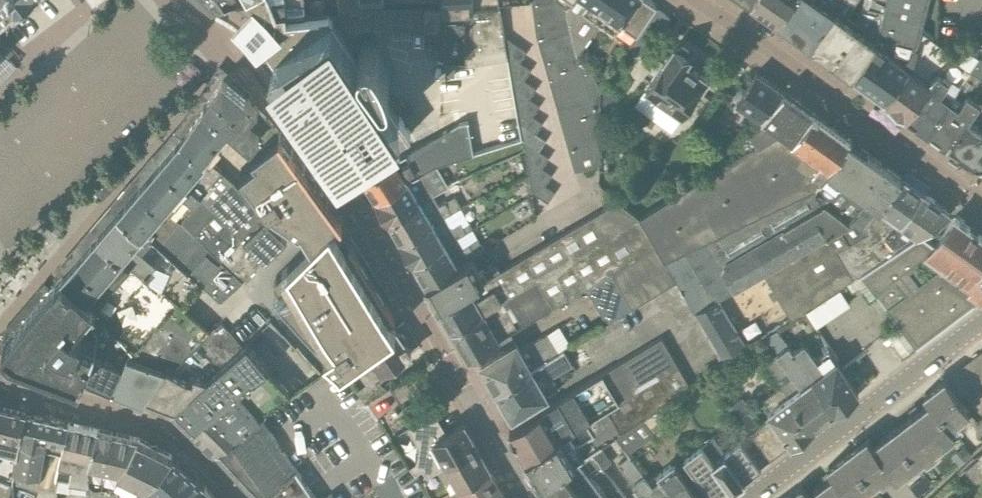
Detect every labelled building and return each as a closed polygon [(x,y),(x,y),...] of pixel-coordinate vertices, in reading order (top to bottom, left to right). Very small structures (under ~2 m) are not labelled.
[(13,6),(20,15),(40,0),(0,0),(0,17),(13,6)] [(398,122),(403,118),(374,75),(377,73),(382,80),(383,81),(386,82),(388,81),(390,80),(391,78),(391,75),(390,70),(384,56),(377,43),(374,39),(371,37),(369,37),(366,37),(364,38),(363,40),(361,42),(360,45),(360,47),(361,48),(361,50),(363,51),(361,54),(345,31),(369,30),(374,31),(376,32),(380,35),(382,37),(382,8),(339,12),(308,15),(286,18),(285,10),(277,12),(271,0),(243,0),(256,10),(255,13),(253,13),(252,14),(251,15),(249,16),(249,17),(248,19),(248,20),(248,22),(243,26),(254,36),(265,45),(274,57),(283,70),(350,171),(407,134),(398,122)] [(285,10),(284,0),(271,0),(277,12),(285,10)] [(308,15),(305,0),(284,0),(285,10),(286,18),(308,15)] [(339,12),(338,0),(305,0),(308,15),(339,12)] [(382,8),(382,7),(382,0),(338,0),(339,12),(382,8)] [(439,7),(440,7),(440,32),(439,55),(465,56),(472,55),(467,0),(439,0),(439,7)] [(497,3),(496,0),(467,0),(472,55),(465,56),(466,61),(469,82),(475,110),(450,115),(451,127),(440,134),(440,136),(519,125),(519,120),(515,102),(512,85),(509,69),(505,51),(502,34),(504,36),(499,3),(497,3)] [(576,56),(567,25),(564,0),(531,0),(537,34),(574,170),(599,164),(600,110),(600,89),(600,86),(590,68),(580,58),(579,59),(578,56),(576,56)] [(576,56),(578,56),(600,24),(630,46),(656,6),(658,4),(652,0),(564,0),(567,25),(576,56)] [(778,21),(793,0),(748,0),(778,21)] [(778,21),(809,43),(836,7),(840,0),(793,0),(778,21)] [(836,7),(809,43),(830,59),(854,26),(845,19),(858,0),(840,0),(836,7)] [(864,27),(863,33),(854,26),(830,59),(852,75),(876,42),(878,35),(885,4),(878,0),(864,0),(860,11),(856,21),(864,27)] [(919,28),(926,0),(886,0),(885,4),(878,35),(915,47),(919,28)] [(393,29),(423,29),(424,7),(393,6),(393,29)] [(630,46),(642,55),(670,16),(656,6),(630,46)] [(424,32),(440,32),(440,7),(439,7),(427,7),(424,7),(423,29),(424,32)] [(885,98),(906,113),(935,72),(948,54),(950,51),(940,44),(919,28),(915,47),(913,54),(910,62),(885,98)] [(505,51),(520,61),(526,51),(504,36),(502,34),(505,51)] [(852,75),(885,98),(910,62),(913,54),(915,47),(878,35),(876,42),(852,75)] [(981,44),(979,43),(977,44),(950,51),(948,54),(966,67),(969,69),(971,67),(981,73),(981,74),(981,45),(981,44)] [(675,47),(646,88),(682,115),(708,79),(686,63),(690,58),(687,56),(689,50),(683,45),(677,49),(675,47)] [(509,69),(524,79),(530,69),(520,61),(505,51),(509,69)] [(906,113),(926,128),(947,100),(956,87),(969,69),(966,67),(948,54),(935,72),(906,113)] [(926,128),(946,142),(976,101),(966,94),(975,82),(981,73),(971,67),(969,69),(956,87),(947,100),(926,128)] [(512,85),(529,98),(536,88),(524,79),(509,69),(512,85)] [(760,116),(761,117),(783,91),(757,72),(735,102),(758,119),(760,116)] [(981,102),(981,74),(981,73),(975,82),(966,94),(976,101),(981,102)] [(205,102),(228,124),(227,125),(229,127),(255,150),(279,133),(280,132),(258,109),(259,109),(251,102),(251,101),(223,77),(205,102)] [(515,102),(532,115),(539,105),(529,98),(512,85),(515,102)] [(613,89),(600,89),(600,110),(613,110),(613,89)] [(794,140),(813,113),(783,91),(761,117),(764,119),(749,135),(757,144),(757,145),(780,131),(794,140)] [(946,142),(977,164),(981,163),(981,102),(976,101),(946,142)] [(204,155),(229,127),(227,125),(228,124),(205,102),(181,136),(202,154),(204,155)] [(519,120),(535,132),(542,122),(532,115),(515,102),(519,120)] [(688,253),(816,188),(845,145),(847,142),(846,141),(848,138),(813,113),(794,140),(780,131),(757,145),(757,144),(640,217),(637,219),(653,245),(609,273),(631,309),(675,282),(664,264),(688,253)] [(522,139),(539,150),(545,140),(535,132),(519,120),(519,125),(522,139)] [(363,179),(376,199),(422,175),(421,174),(434,165),(522,139),(519,125),(440,136),(440,134),(380,168),(363,179)] [(300,227),(302,225),(311,241),(277,274),(285,288),(293,283),(297,289),(279,299),(339,364),(341,368),(366,350),(396,329),(391,320),(395,317),(349,245),(342,249),(338,243),(341,241),(330,224),(339,216),(280,132),(279,133),(253,152),(256,157),(241,169),(267,204),(300,227)] [(204,155),(202,154),(181,136),(161,160),(265,259),(287,239),(265,219),(254,210),(237,184),(232,180),(204,155)] [(880,206),(901,176),(877,160),(848,138),(846,141),(847,142),(845,145),(816,188),(688,253),(664,264),(675,282),(676,281),(692,308),(695,312),(695,311),(725,362),(748,349),(719,299),(764,273),(791,319),(854,277),(838,249),(869,231),(866,225),(881,207),(880,206)] [(525,155),(541,167),(549,157),(539,150),(522,139),(525,155)] [(528,171),(545,184),(551,174),(541,167),(525,155),(528,171)] [(140,184),(243,280),(265,259),(161,160),(140,184)] [(545,184),(528,171),(532,190),(548,201),(554,192),(545,184)] [(388,220),(389,220),(434,196),(433,194),(440,191),(433,179),(426,183),(422,175),(376,199),(388,220)] [(861,273),(860,272),(898,247),(895,244),(886,232),(898,220),(901,221),(911,207),(909,205),(917,195),(920,197),(923,193),(901,176),(880,206),(881,207),(866,225),(869,231),(838,249),(854,277),(861,273)] [(204,286),(220,300),(238,285),(243,280),(140,184),(119,209),(147,232),(190,272),(206,284),(204,286)] [(898,247),(921,234),(951,213),(923,193),(920,197),(917,195),(909,205),(911,207),(901,221),(898,220),(886,232),(895,244),(898,247)] [(389,220),(401,240),(446,218),(445,216),(461,207),(457,200),(447,205),(445,201),(439,205),(434,196),(389,220)] [(609,273),(653,245),(637,219),(640,217),(618,200),(600,211),(613,234),(552,271),(491,307),(453,332),(469,359),(486,349),(500,339),(604,276),(609,273)] [(184,308),(204,286),(206,284),(190,272),(189,273),(171,257),(147,232),(119,209),(98,233),(184,308)] [(439,307),(453,332),(491,307),(552,271),(613,234),(600,211),(501,269),(501,270),(439,307)] [(955,216),(935,244),(921,234),(898,247),(860,272),(861,273),(916,347),(975,304),(974,303),(978,300),(981,301),(981,299),(981,236),(955,216)] [(413,262),(458,238),(458,237),(473,228),(469,222),(463,225),(460,222),(453,226),(450,225),(446,218),(401,240),(400,240),(413,262)] [(204,326),(184,308),(98,233),(63,274),(106,312),(102,323),(131,347),(140,354),(174,316),(176,318),(197,335),(204,326)] [(413,262),(427,286),(476,259),(474,255),(476,254),(469,242),(463,246),(458,238),(413,262)] [(427,286),(439,307),(501,270),(501,269),(497,262),(483,270),(476,259),(427,286)] [(13,350),(81,376),(95,343),(102,323),(106,312),(63,274),(4,342),(13,350)] [(111,388),(143,400),(168,362),(176,364),(210,330),(204,326),(197,335),(176,318),(174,316),(140,354),(131,347),(111,388)] [(143,400),(171,411),(244,345),(221,322),(212,332),(210,330),(176,364),(168,362),(143,400)] [(81,376),(111,388),(131,347),(102,323),(95,343),(81,376)] [(356,390),(363,400),(383,386),(376,376),(412,353),(404,341),(405,337),(403,333),(398,333),(396,329),(366,350),(373,361),(360,368),(369,381),(356,390)] [(518,342),(482,363),(498,390),(559,352),(547,333),(522,348),(518,342)] [(509,430),(526,459),(678,365),(662,337),(559,400),(527,420),(509,430)] [(804,342),(793,350),(836,410),(859,393),(830,348),(817,358),(804,342)] [(244,345),(171,411),(192,430),(238,392),(244,388),(269,369),(270,368),(246,343),(244,345)] [(791,395),(814,427),(836,410),(793,350),(788,344),(763,362),(788,395),(789,396),(791,395)] [(498,390),(513,416),(548,395),(548,394),(557,388),(552,378),(573,365),(564,349),(559,352),(498,390)] [(981,351),(973,357),(981,370),(981,351)] [(981,381),(981,370),(973,357),(964,364),(979,384),(981,381)] [(364,401),(356,390),(341,368),(339,364),(321,376),(290,397),(262,418),(246,429),(245,428),(218,447),(218,448),(216,449),(258,496),(260,497),(363,497),(409,467),(364,401)] [(970,391),(979,384),(964,364),(955,371),(970,391)] [(526,459),(541,485),(567,469),(592,452),(601,446),(614,436),(617,436),(644,417),(656,409),(657,409),(690,387),(678,365),(526,459)] [(961,397),(970,391),(955,371),(946,378),(961,397)] [(959,420),(970,411),(961,397),(946,378),(925,393),(930,401),(952,429),(953,428),(961,423),(959,420)] [(259,417),(238,392),(192,430),(213,449),(216,449),(218,448),(218,447),(245,428),(259,417)] [(759,425),(779,452),(792,442),(792,443),(814,427),(791,395),(789,396),(788,395),(767,411),(771,416),(760,424),(759,425)] [(953,428),(952,429),(930,401),(890,431),(916,464),(924,458),(927,461),(939,451),(937,448),(957,434),(953,428)] [(14,482),(14,481),(13,481),(22,438),(26,413),(0,406),(0,497),(14,497),(14,482)] [(653,435),(657,438),(671,428),(657,409),(656,409),(644,417),(655,433),(653,435)] [(750,432),(759,425),(760,424),(749,410),(739,416),(750,432)] [(428,474),(437,468),(446,463),(476,444),(463,423),(446,433),(434,412),(410,426),(423,447),(416,460),(421,466),(428,474)] [(22,438),(13,481),(14,481),(38,486),(41,474),(45,449),(62,453),(63,453),(70,423),(26,413),(22,438)] [(653,435),(655,433),(644,417),(617,436),(614,436),(629,455),(632,453),(632,452),(653,435)] [(56,477),(88,483),(91,483),(90,473),(89,469),(100,429),(70,423),(63,453),(62,453),(56,477)] [(770,459),(779,452),(759,425),(750,432),(770,459)] [(118,479),(140,438),(139,438),(100,429),(89,469),(90,473),(91,483),(88,483),(90,497),(120,497),(118,479)] [(897,478),(916,464),(890,431),(873,444),(867,436),(845,453),(871,487),(880,479),(882,482),(894,474),(897,478)] [(684,458),(715,497),(718,497),(770,459),(750,432),(725,450),(714,436),(684,458)] [(145,483),(172,455),(140,438),(118,479),(120,497),(147,497),(145,483)] [(459,485),(489,468),(476,444),(446,463),(437,468),(444,480),(451,476),(458,487),(459,485)] [(971,453),(963,445),(952,455),(959,464),(971,453)] [(592,452),(598,460),(604,467),(612,461),(601,446),(592,452)] [(978,454),(979,455),(975,459),(965,468),(978,483),(981,480),(981,450),(978,454)] [(586,468),(598,460),(592,452),(567,469),(585,494),(587,497),(609,497),(586,468)] [(648,480),(651,478),(632,453),(629,455),(619,463),(633,482),(644,497),(662,497),(648,480)] [(871,487),(845,453),(828,466),(834,474),(814,489),(818,494),(817,495),(819,497),(862,497),(868,493),(867,490),(871,487)] [(203,483),(173,456),(172,455),(145,483),(147,497),(187,497),(203,483)] [(410,465),(415,471),(421,466),(416,460),(410,465)] [(648,480),(662,497),(703,497),(674,460),(651,478),(648,480)] [(464,497),(486,497),(502,489),(489,468),(459,485),(458,487),(464,497)] [(585,494),(567,469),(541,485),(550,497),(587,497),(585,494)] [(205,486),(205,485),(203,483),(187,497),(215,497),(205,486)] [(802,486),(786,497),(811,497),(802,486)] [(502,489),(486,497),(507,497),(502,489)]
